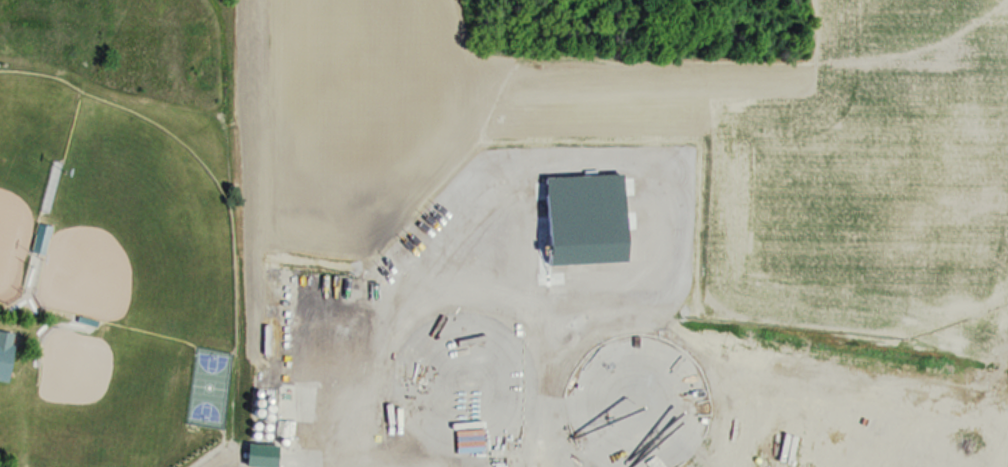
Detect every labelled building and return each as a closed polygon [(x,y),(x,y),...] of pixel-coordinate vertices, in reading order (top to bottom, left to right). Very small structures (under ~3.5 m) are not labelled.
[(6,383),(12,346),(0,344),(0,382),(6,383)] [(276,448),(246,444),(243,466),(249,466),(274,466),(276,448)]
